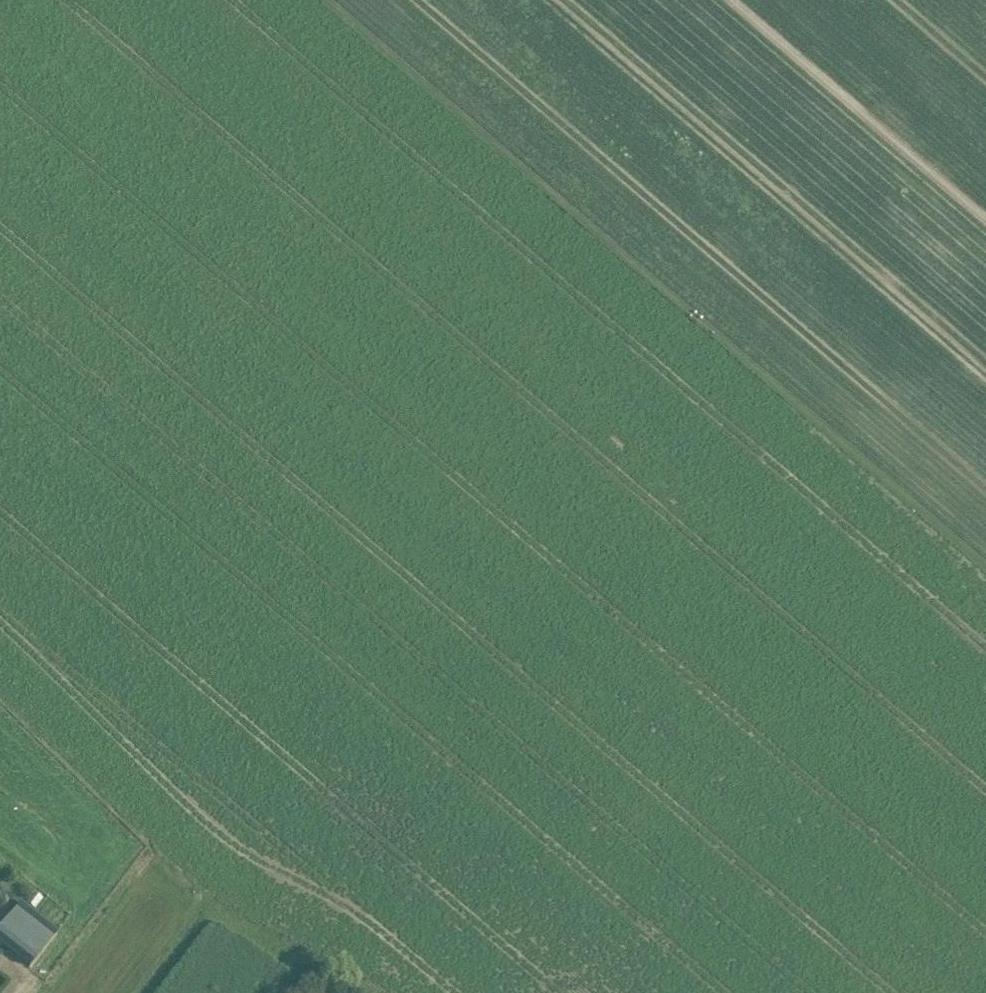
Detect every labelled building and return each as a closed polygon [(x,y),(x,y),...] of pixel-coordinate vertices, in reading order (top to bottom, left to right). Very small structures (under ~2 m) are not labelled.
[(21,926),(47,947),(59,931),(22,902),(0,930),(0,945),(4,948),(21,926)]
